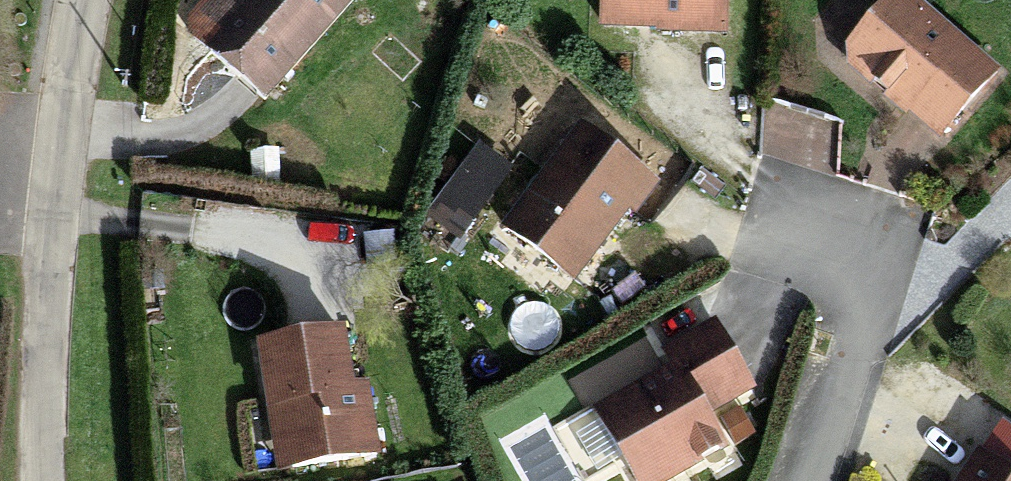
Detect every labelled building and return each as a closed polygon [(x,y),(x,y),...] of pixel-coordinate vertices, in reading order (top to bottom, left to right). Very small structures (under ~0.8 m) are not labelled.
[(247,0),(239,0),(201,42),(210,50),(251,4),(247,0)] [(266,101),(356,0),(247,0),(251,4),(210,50),(266,101)] [(600,20),(658,23),(658,29),(725,31),(727,0),(601,0),(600,20)] [(941,132),(993,72),(910,0),(890,0),(848,49),(849,60),(890,94),(895,89),(941,132)] [(828,171),(837,116),(768,105),(759,159),(828,171)] [(506,227),(572,278),(627,206),(633,211),(654,182),(582,127),(506,227)] [(256,190),(276,189),(275,152),(255,152),(256,190)] [(452,189),(437,210),(457,224),(473,203),(452,189)] [(637,480),(662,480),(723,446),(705,414),(750,387),(713,322),(666,350),(677,369),(599,414),(637,480)] [(261,345),(271,408),(283,407),(292,468),(377,454),(366,386),(351,388),(342,332),(261,345)] [(271,408),(281,469),(292,468),(283,407),(271,408)] [(961,480),(1010,480),(1010,474),(980,453),(961,480)]
